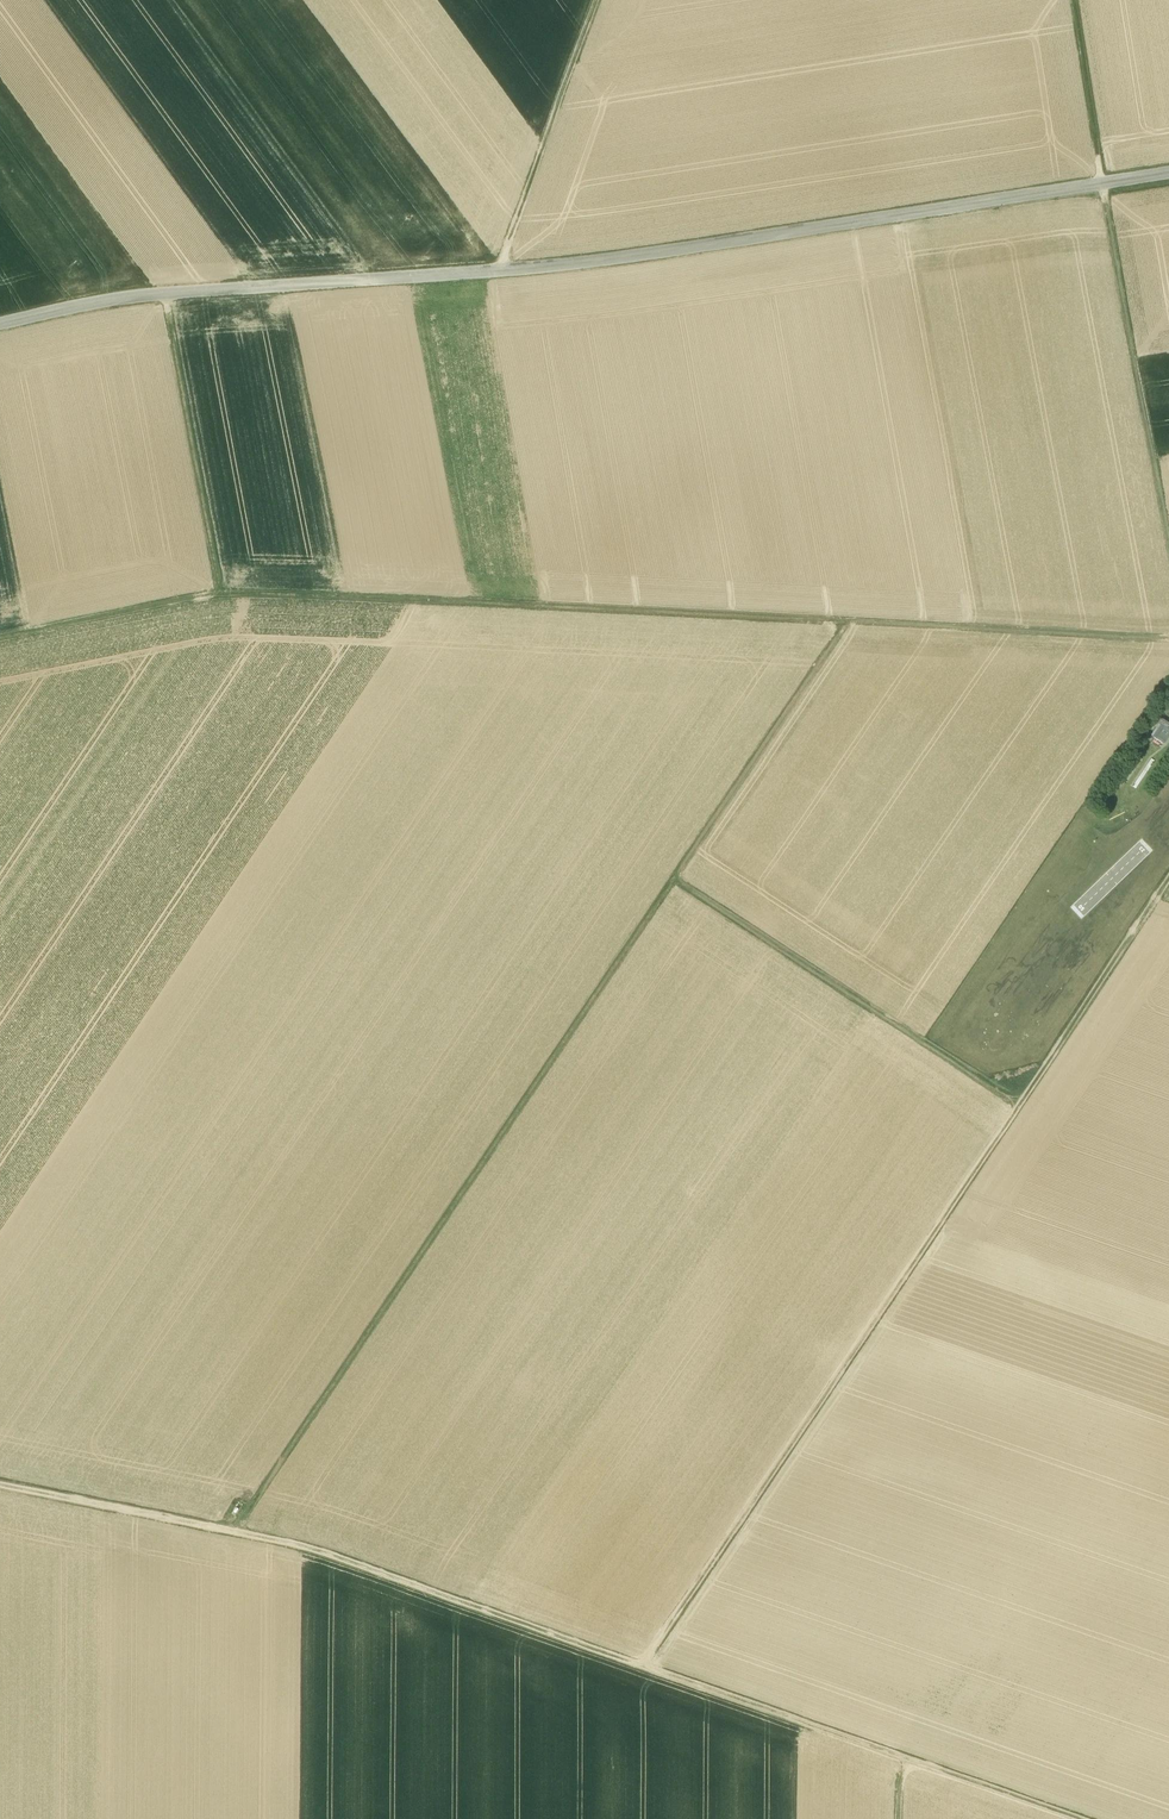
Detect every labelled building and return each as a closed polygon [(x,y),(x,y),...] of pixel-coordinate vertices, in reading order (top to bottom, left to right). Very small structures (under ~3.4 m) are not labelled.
[(1165,719),(1153,738),(1164,745),(1168,738),(1168,722),(1165,719)]
